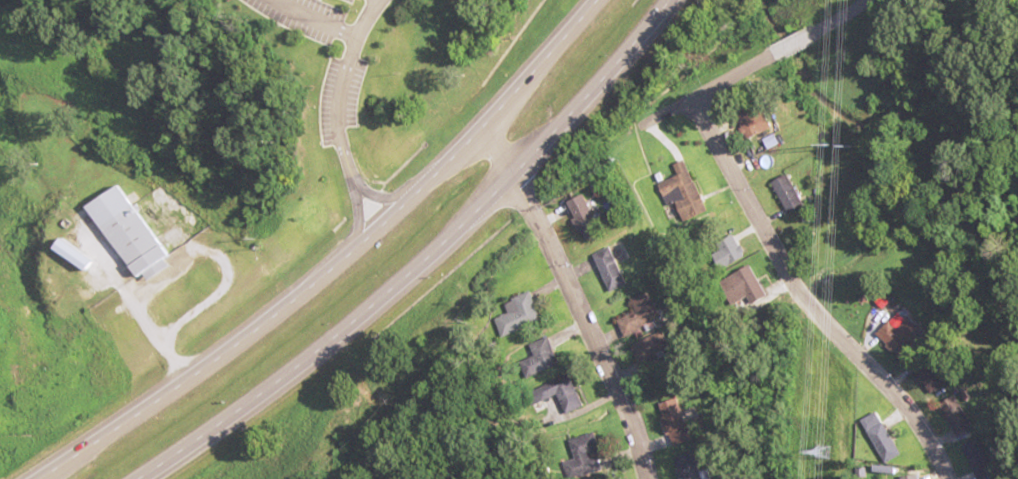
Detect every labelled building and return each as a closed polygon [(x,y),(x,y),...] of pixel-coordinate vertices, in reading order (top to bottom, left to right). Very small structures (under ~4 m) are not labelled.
[(742,113),(747,137),(779,131),(774,107),(742,113)] [(674,216),(686,212),(689,221),(712,213),(697,170),(662,182),(674,216)] [(793,214),(810,205),(794,173),(777,182),(793,214)] [(167,267),(162,259),(167,256),(124,185),(93,204),(140,283),(167,267)] [(609,233),(590,194),(571,203),(589,242),(609,233)] [(618,293),(637,284),(620,245),(600,254),(618,293)] [(728,326),(775,302),(757,265),(737,275),(750,301),(722,315),(728,326)] [(536,291),(505,302),(509,313),(499,317),(506,337),(547,323),(536,291)] [(625,321),(634,338),(662,322),(652,305),(625,321)] [(540,378),(569,362),(554,333),(524,349),(540,378)] [(677,367),(661,337),(640,348),(656,378),(677,367)] [(554,399),(565,394),(574,414),(591,406),(576,373),(548,386),(554,399)] [(677,446),(697,439),(683,398),(663,405),(677,446)] [(860,420),(883,464),(900,455),(877,411),(860,420)] [(573,438),(573,470),(593,470),(593,455),(601,455),(601,438),(573,438)] [(703,454),(683,455),(683,478),(704,478),(703,454)]
